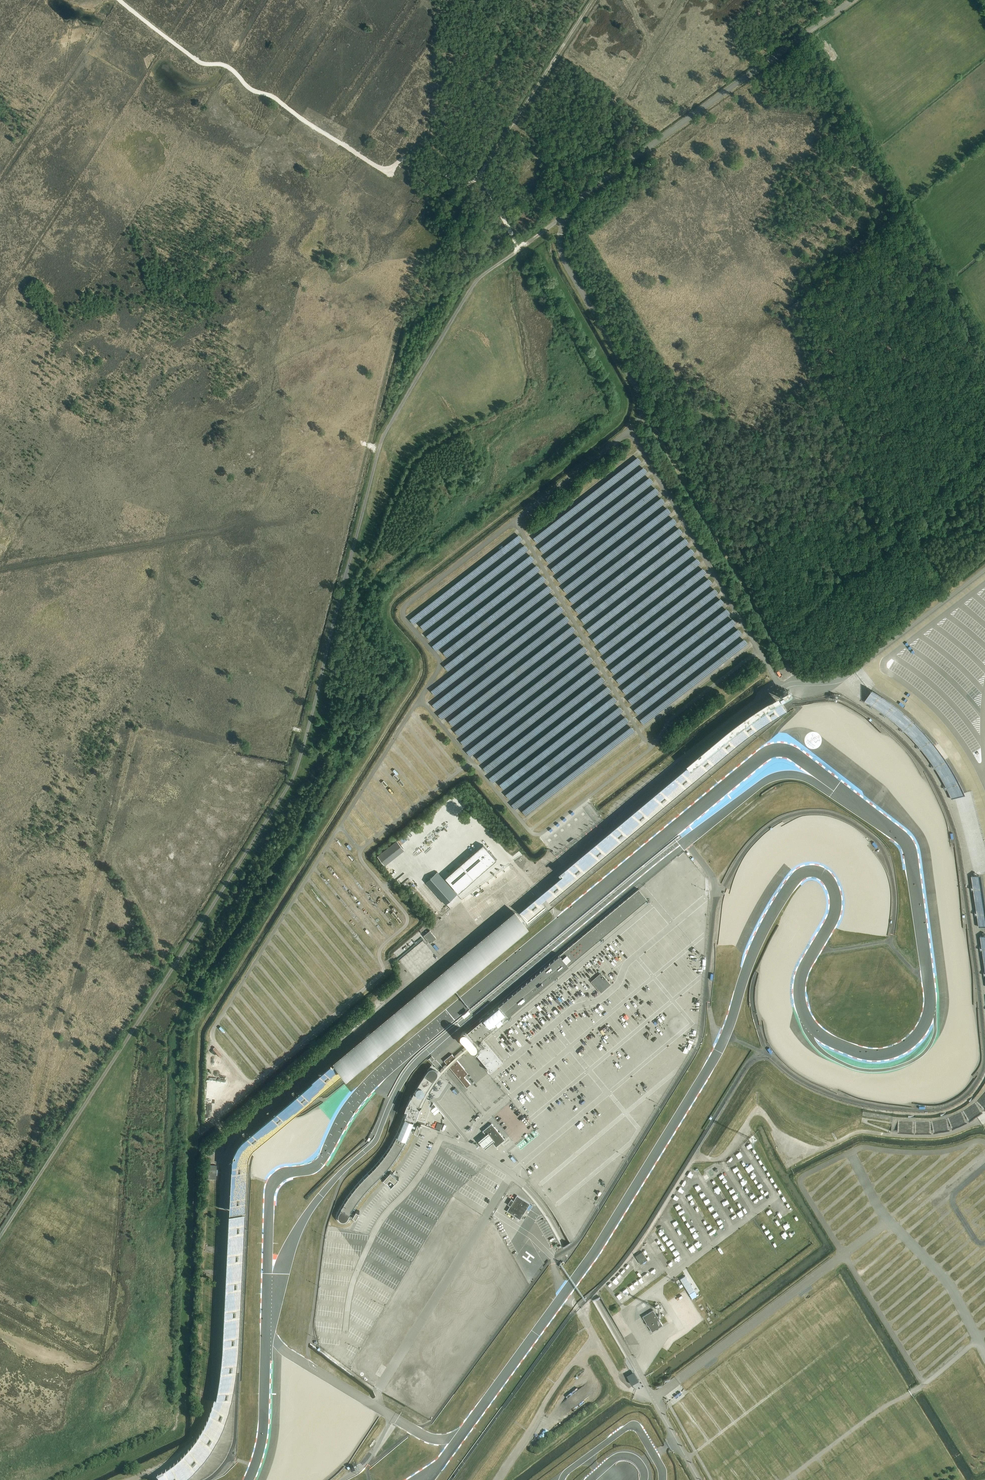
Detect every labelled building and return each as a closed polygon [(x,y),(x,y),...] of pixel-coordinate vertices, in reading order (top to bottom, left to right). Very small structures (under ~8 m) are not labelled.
[(642,463),(638,457),(533,539),(537,544),(642,463)] [(648,473),(643,468),(539,549),(543,554),(648,473)] [(653,483),(649,477),(544,558),(549,564),(653,483)] [(659,493),(655,487),(551,568),(555,574),(659,493)] [(666,503),(662,498),(557,579),(562,584),(666,503)] [(671,513),(667,508),(563,589),(567,594),(671,513)] [(677,523),(673,518),(569,599),(573,604),(677,523)] [(683,534),(679,528),(574,610),(578,615),(683,534)] [(523,541),(518,535),(409,620),(413,625),(523,541)] [(689,543),(685,538),(581,619),(585,624),(689,543)] [(529,551),(525,545),(420,626),(424,632),(529,551)] [(695,553),(691,548),(587,629),(591,635),(695,553)] [(535,561),(530,555),(426,637),(430,642),(535,561)] [(701,564),(697,559),(592,640),(597,645),(701,564)] [(541,571),(536,566),(432,647),(436,652),(541,571)] [(707,574),(702,569),(598,650),(602,655),(707,574)] [(547,581),(542,575),(443,653),(447,658),(547,581)] [(713,584),(709,579),(604,660),(608,666),(713,584)] [(552,591),(548,586),(443,667),(448,672),(552,591)] [(719,595),(715,589),(610,670),(614,676),(719,595)] [(558,602),(554,596),(431,691),(435,697),(558,602)] [(725,605),(721,599),(616,680),(621,686),(725,605)] [(565,611),(560,606),(432,705),(436,711),(565,611)] [(731,614),(727,608),(622,690),(626,695),(731,614)] [(570,621),(566,616),(438,715),(442,721),(570,621)] [(737,625),(732,619),(628,700),(632,706),(737,625)] [(576,632),(572,626),(449,722),(453,727),(576,632)] [(743,635),(739,629),(634,710),(638,716),(743,635)] [(582,642),(578,636),(455,732),(459,737),(582,642)] [(748,645),(744,639),(640,720),(644,726),(748,645)] [(588,652),(584,646),(461,742),(465,747),(588,652)] [(594,662),(590,657),(466,752),(471,758),(594,662)] [(600,672),(595,667),(477,759),(481,764),(600,672)] [(606,682),(601,677),(483,769),(487,774),(606,682)] [(611,692),(607,687),(489,779),(493,784),(611,692)] [(870,689),(865,702),(871,706),(884,716),(903,731),(920,748),(933,766),(942,781),(952,799),(964,794),(959,781),(950,766),(936,746),(918,726),(895,705),(870,689)] [(618,702),(613,697),(499,785),(504,791),(618,702)] [(644,831),(641,828),(716,765),(751,736),(786,712),(780,704),(756,719),(737,734),(720,748),(703,762),(685,776),(668,790),(651,804),(634,818),(633,818),(635,821),(619,835),(602,849),(584,863),(567,877),(551,890),(559,900),(576,887),(644,831)] [(624,712),(619,707),(505,795),(510,801),(624,712)] [(630,723),(625,717),(511,806),(516,811),(630,723)] [(635,732),(631,727),(522,812),(526,817),(635,732)] [(483,844),(445,878),(459,893),(497,860),(483,844)] [(437,872),(426,882),(446,904),(457,894),(437,872)] [(979,875),(972,877),(979,927),(984,926),(984,916),(979,875)] [(488,1069),(488,1070),(489,1071),(490,1071),(491,1070),(491,1071),(503,1061),(484,1037),(477,1043),(475,1041),(646,898),(639,889),(586,932),(527,983),(468,1031),(466,1030),(464,1030),(463,1030),(462,1031),(461,1032),(461,1033),(461,1034),(461,1035),(462,1036),(472,1047),(476,1051),(476,1052),(489,1067),(488,1068),(488,1069)] [(515,912),(330,1065),(340,1078),(344,1083),(528,929),(515,912)] [(478,926),(488,919),(482,912),(479,915),(480,916),(474,921),(478,926)] [(433,928),(437,932),(445,923),(441,919),(433,928)] [(430,931),(424,936),(430,943),(436,938),(430,931)] [(678,962),(683,967),(686,965),(687,966),(690,964),(684,957),(678,962)] [(601,974),(592,982),(600,992),(610,983),(601,974)] [(672,990),(675,994),(688,985),(685,980),(672,990)] [(691,997),(694,1001),(702,996),(699,992),(691,997)] [(629,1012),(624,1017),(628,1020),(632,1016),(629,1012)] [(619,1028),(625,1023),(622,1019),(616,1024),(619,1028)] [(581,1045),(585,1051),(585,1050),(587,1053),(585,1055),(586,1056),(591,1052),(589,1049),(594,1046),(588,1039),(581,1045)] [(240,1054),(238,1056),(245,1068),(247,1066),(240,1054)] [(452,1054),(444,1061),(467,1088),(471,1084),(461,1073),(465,1070),(452,1054)] [(615,1071),(622,1065),(621,1062),(613,1069),(615,1071)] [(227,1164),(225,1217),(245,1216),(247,1166),(248,1157),(253,1150),(289,1121),(295,1116),(340,1078),(330,1065),(241,1138),(233,1147),(230,1154),(227,1164)] [(438,1080),(439,1078),(437,1076),(437,1075),(438,1074),(438,1073),(438,1072),(437,1071),(437,1070),(436,1070),(436,1069),(435,1069),(434,1068),(433,1068),(432,1068),(431,1068),(430,1068),(430,1069),(429,1069),(428,1070),(425,1074),(420,1082),(415,1091),(411,1098),(411,1097),(408,1103),(405,1109),(408,1110),(406,1115),(406,1116),(408,1117),(405,1127),(400,1138),(397,1143),(390,1154),(385,1160),(378,1169),(367,1180),(361,1186),(355,1194),(351,1198),(347,1205),(342,1214),(341,1215),(341,1216),(341,1217),(342,1217),(342,1218),(343,1218),(343,1219),(344,1219),(345,1219),(346,1218),(347,1217),(353,1208),(362,1194),(372,1183),(380,1175),(385,1171),(389,1166),(393,1160),(397,1155),(400,1149),(403,1144),(406,1140),(408,1135),(409,1132),(410,1129),(414,1119),(417,1119),(425,1122),(431,1107),(429,1106),(431,1103),(430,1100),(426,1098),(431,1089),(438,1080)] [(526,1079),(528,1077),(521,1068),(518,1070),(526,1079)] [(598,1093),(603,1088),(598,1082),(593,1087),(598,1093)] [(592,1093),(583,1101),(585,1104),(595,1096),(592,1093)] [(610,1102),(617,1110),(618,1108),(611,1100),(610,1102)] [(588,1127),(591,1125),(589,1123),(593,1120),(591,1116),(584,1122),(585,1124),(585,1123),(588,1127)] [(494,1144),(496,1147),(505,1139),(492,1124),(483,1131),(487,1136),(491,1141),(494,1144)] [(570,1140),(572,1138),(571,1137),(579,1129),(575,1125),(565,1135),(570,1140)] [(487,1136),(479,1143),(486,1151),(494,1144),(487,1136)] [(559,1143),(555,1147),(559,1152),(563,1149),(559,1143)] [(714,1178),(722,1172),(716,1164),(708,1171),(714,1178)] [(217,1166),(209,1165),(208,1179),(216,1179),(217,1166)] [(384,1179),(391,1186),(398,1178),(391,1171),(384,1179)] [(530,1204),(517,1195),(507,1211),(520,1220),(530,1204)] [(672,1209),(668,1213),(671,1218),(676,1214),(672,1209)] [(245,1216),(225,1217),(220,1339),(218,1366),(215,1390),(211,1408),(207,1425),(200,1441),(192,1453),(181,1466),(169,1477),(164,1479),(190,1479),(194,1476),(206,1462),(217,1445),(226,1425),(230,1411),(234,1385),(237,1358),(245,1216)] [(713,1237),(717,1235),(717,1238),(721,1236),(718,1229),(711,1232),(713,1237)] [(702,1240),(697,1243),(702,1249),(706,1247),(704,1244),(705,1244),(702,1240)] [(636,1256),(641,1264),(648,1260),(643,1252),(636,1256)] [(680,1279),(690,1294),(695,1291),(685,1276),(680,1279)] [(698,1289),(692,1293),(696,1299),(702,1295),(698,1289)] [(653,1310),(643,1317),(652,1332),(663,1325),(653,1310)] [(635,1374),(638,1372),(632,1362),(629,1363),(635,1374)] [(632,1375),(627,1378),(631,1386),(636,1383),(632,1375)]
